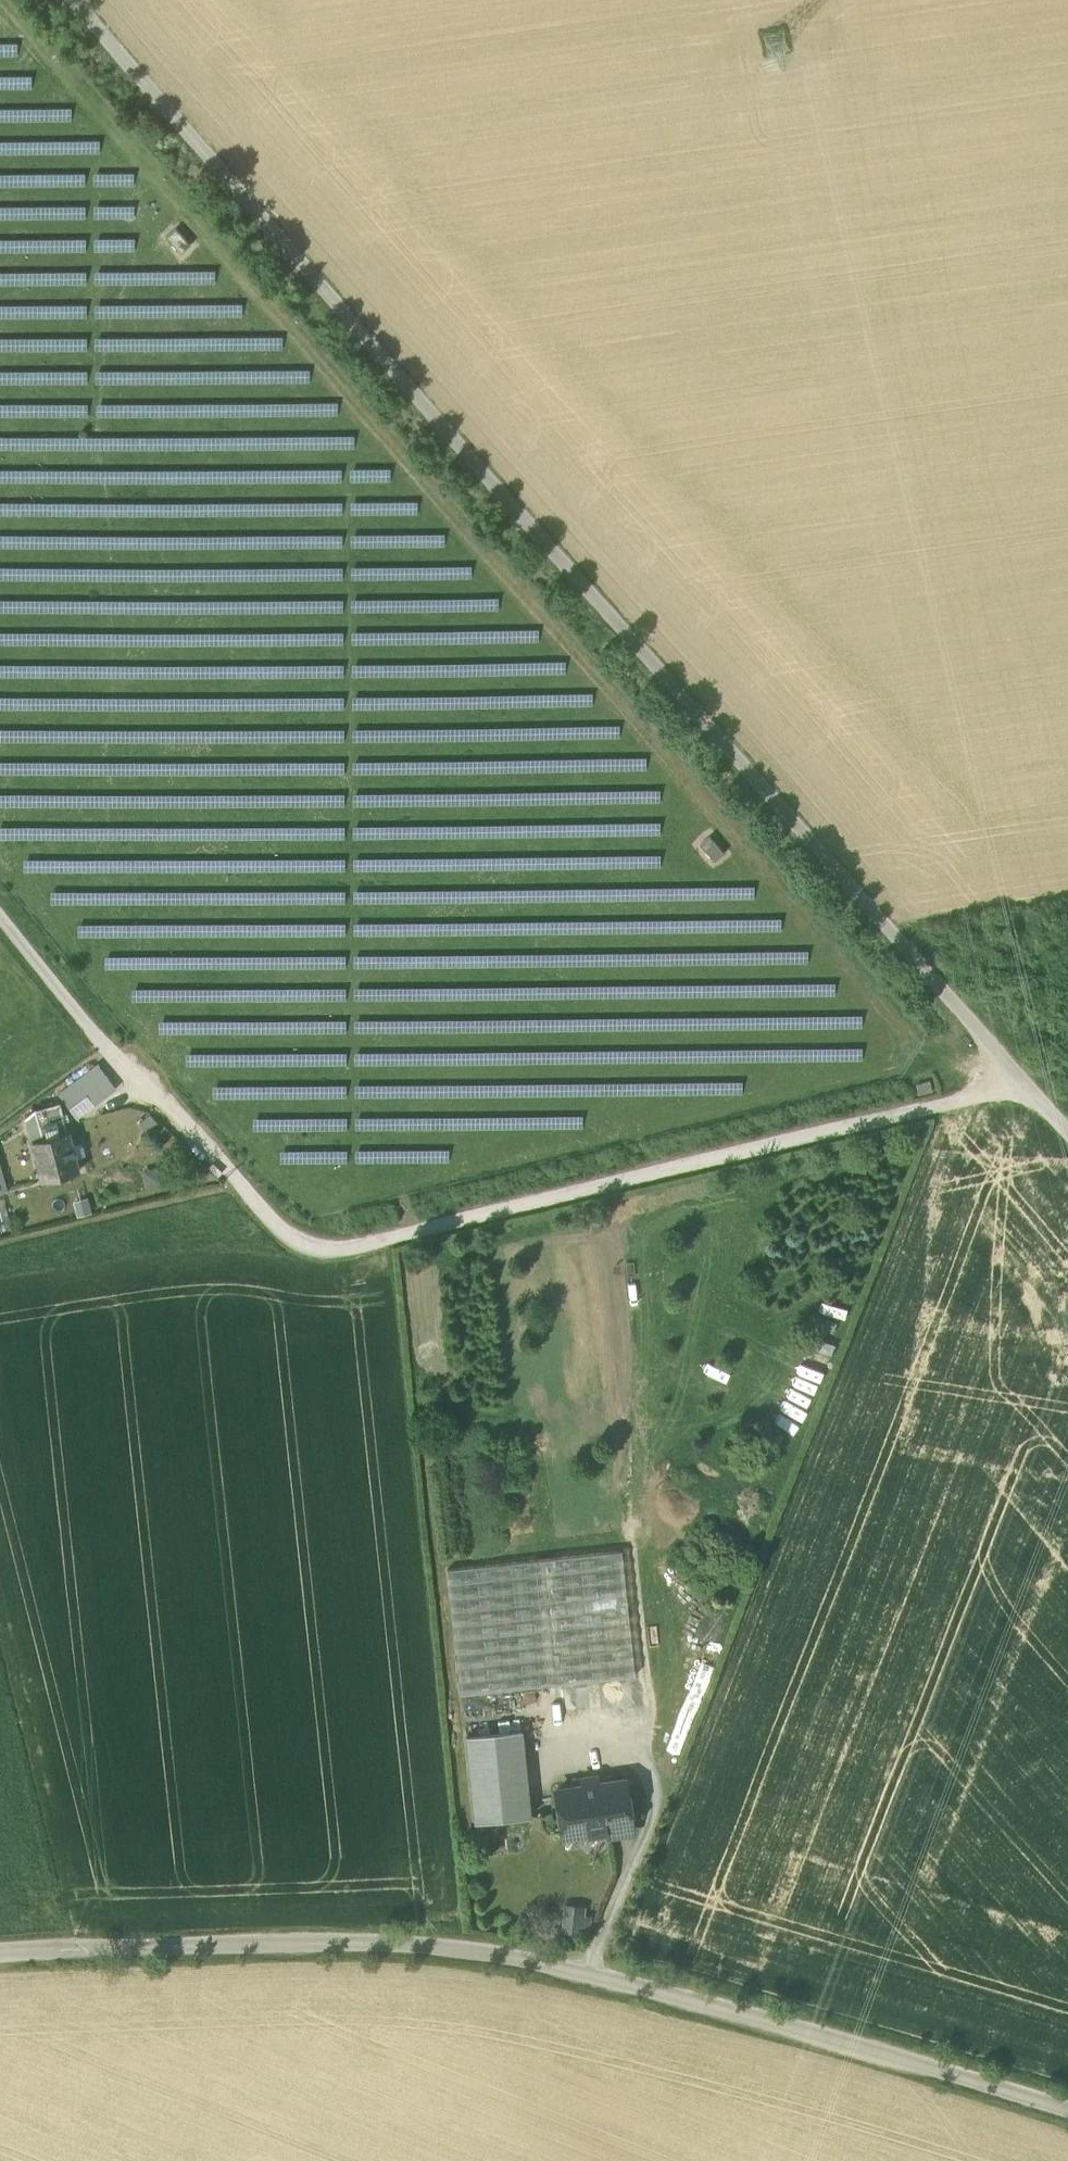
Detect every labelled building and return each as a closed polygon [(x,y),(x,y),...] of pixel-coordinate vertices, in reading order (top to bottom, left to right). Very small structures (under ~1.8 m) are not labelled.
[(59,1094),(69,1108),(108,1079),(98,1065),(59,1094)] [(33,1141),(44,1182),(79,1173),(68,1132),(67,1132),(60,1103),(35,1110),(43,1139),(33,1141)] [(8,1191),(0,1164),(0,1193),(8,1191)] [(447,1569),(461,1695),(635,1676),(622,1550),(447,1569)] [(466,1736),(475,1822),(531,1816),(522,1730),(466,1736)] [(609,1828),(610,1835),(633,1831),(625,1780),(557,1790),(563,1829),(583,1825),(584,1832),(609,1828)] [(583,1825),(563,1829),(563,1835),(584,1832),(583,1825)]
